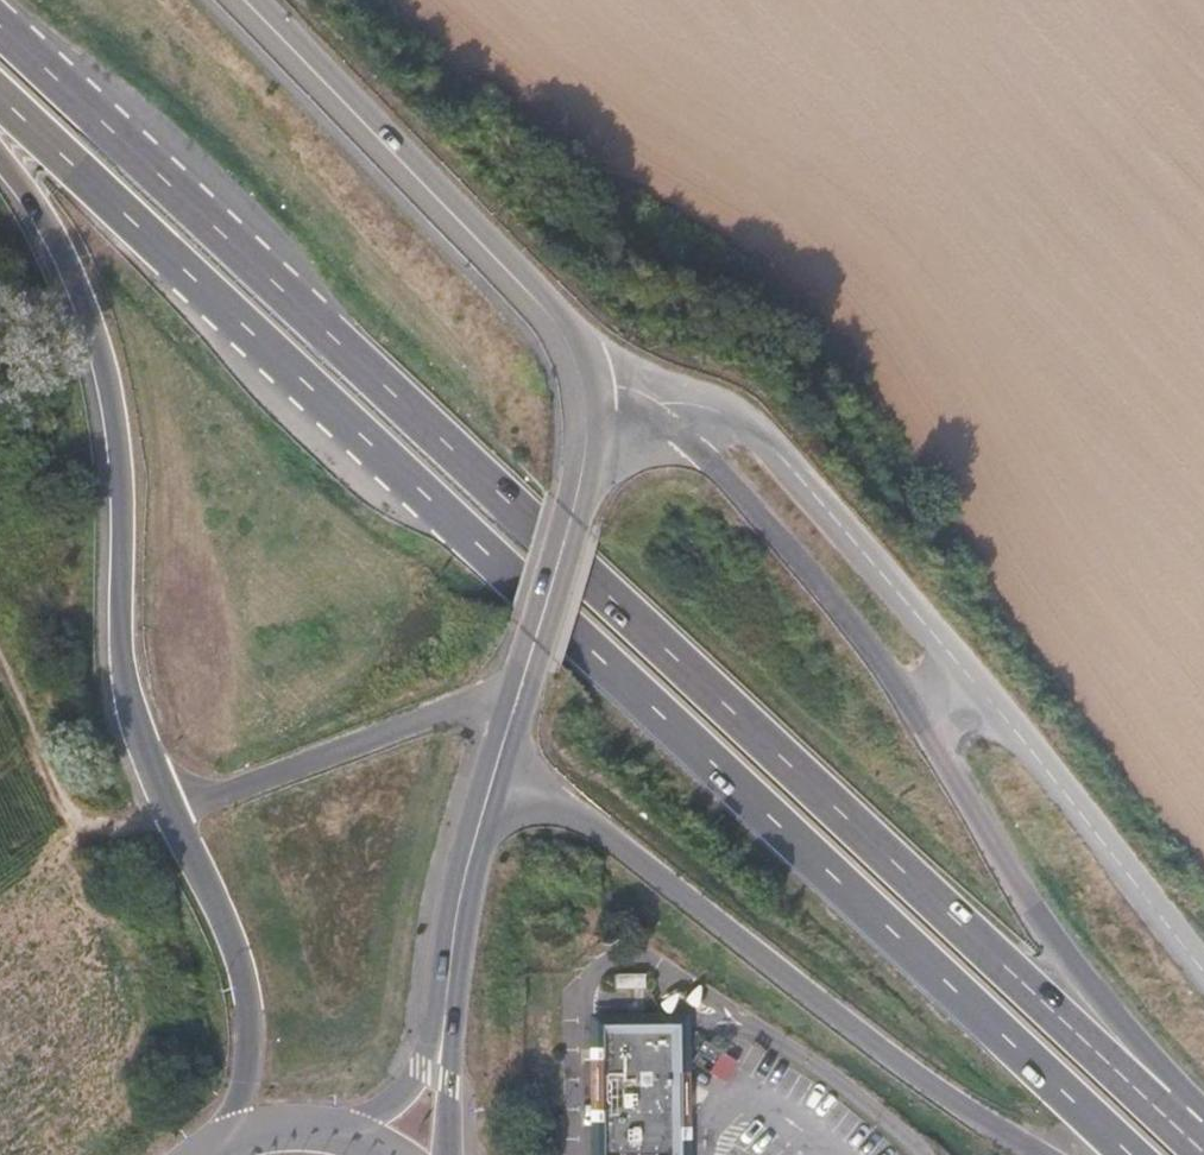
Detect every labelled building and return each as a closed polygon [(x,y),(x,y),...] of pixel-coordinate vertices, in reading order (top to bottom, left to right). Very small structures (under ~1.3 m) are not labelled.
[(648,985),(648,969),(617,970),(617,986),(648,985)] [(681,1017),(592,1019),(595,1154),(693,1154),(681,1017)]
